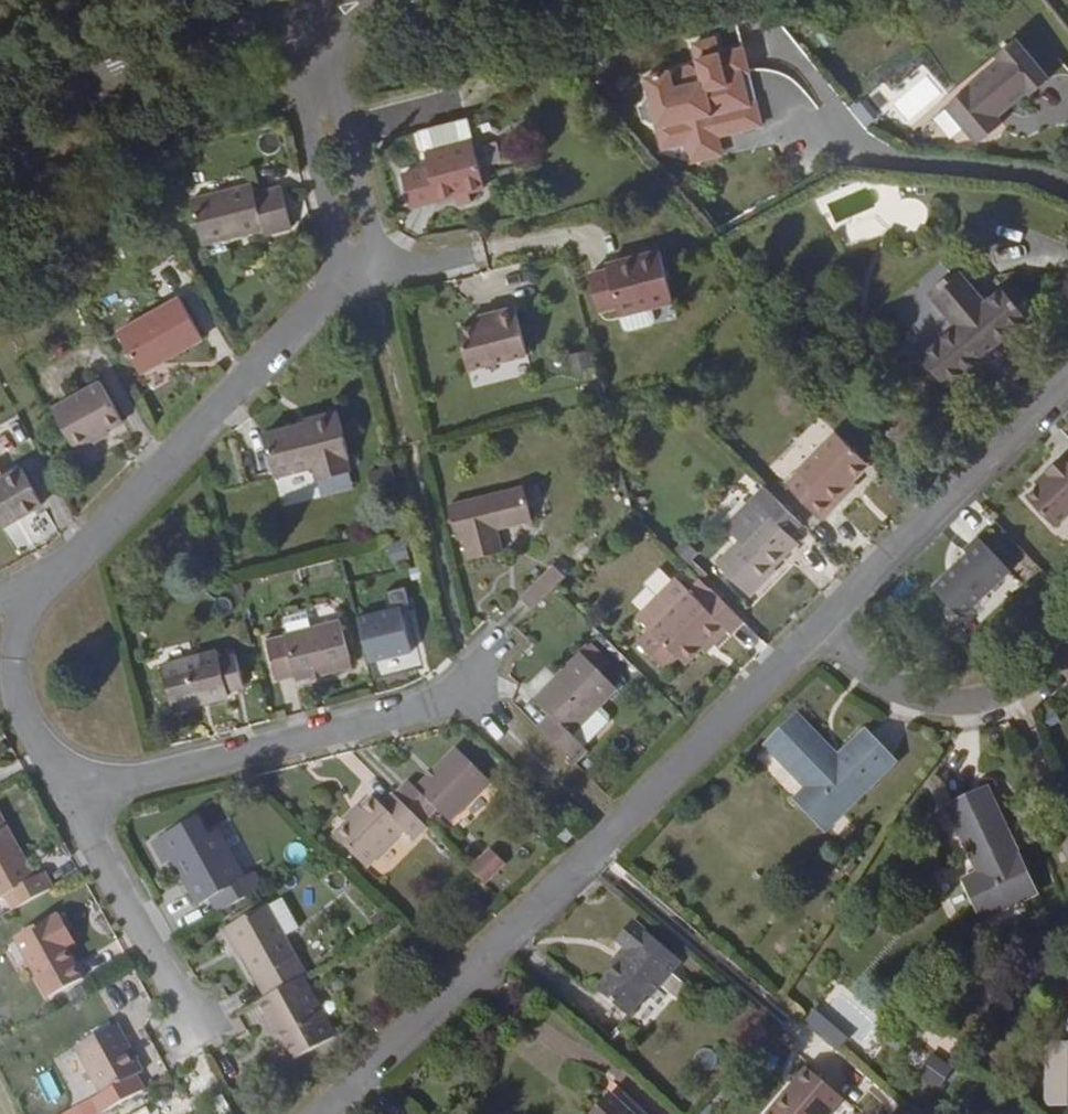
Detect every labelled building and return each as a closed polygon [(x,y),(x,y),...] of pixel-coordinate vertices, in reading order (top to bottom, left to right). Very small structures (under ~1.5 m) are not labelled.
[(740,74),(747,72),(741,48),(718,54),(713,38),(692,44),(698,70),(689,73),(688,67),(677,70),(678,75),(670,77),(668,72),(644,77),(650,99),(645,103),(644,106),(644,114),(646,119),(651,122),(654,122),(660,143),(671,140),(673,147),(684,145),(716,137),(759,126),(754,102),(747,104),(740,74)] [(998,61),(944,107),(976,145),(1001,124),(996,117),(1024,94),(1027,96),(1048,79),(1014,38),(993,55),(998,61)] [(754,102),(747,72),(740,74),(747,104),(754,102)] [(421,132),(427,153),(471,142),(466,121),(421,132)] [(720,156),(716,137),(684,145),(688,164),(720,156)] [(671,140),(660,143),(661,150),(673,147),(671,140)] [(471,142),(427,153),(431,168),(400,177),(408,208),(453,197),(467,193),(484,189),(471,142)] [(250,186),(189,201),(200,246),(261,231),(263,237),(291,230),(280,188),(253,195),(250,186)] [(467,193),(453,197),(456,207),(470,204),(467,193)] [(607,272),(588,277),(598,314),(617,309),(623,330),(629,333),(650,327),(655,321),(651,309),(673,304),(659,252),(606,265),(607,272)] [(956,269),(926,293),(954,327),(918,357),(945,388),(1026,320),(1001,288),(984,303),(956,269)] [(178,298),(115,333),(139,376),(201,341),(178,298)] [(514,308),(492,314),(494,322),(478,325),(456,331),(466,372),(526,357),(514,308)] [(494,322),(492,314),(476,318),(478,325),(494,322)] [(593,366),(590,353),(568,357),(572,371),(593,366)] [(98,383),(50,410),(73,451),(121,425),(98,383)] [(304,424),(261,435),(273,480),(311,469),(314,480),(349,471),(346,462),(348,461),(336,412),(303,420),(304,424)] [(906,438),(896,427),(886,435),(896,446),(906,438)] [(830,503),(851,482),(868,465),(836,433),(795,472),(796,474),(785,486),(820,522),(834,507),(830,503)] [(1043,473),(1047,476),(1036,487),(1023,498),(1051,528),(1067,513),(1067,457),(1064,460),(1060,457),(1043,473)] [(731,464),(722,473),(734,484),(742,475),(731,464)] [(390,469),(367,473),(372,495),(394,491),(390,469)] [(0,481),(0,529),(0,530),(41,507),(20,470),(0,481)] [(1047,476),(1043,473),(1032,483),(1036,487),(1047,476)] [(854,486),(851,482),(830,503),(834,507),(854,486)] [(521,488),(447,507),(456,540),(462,538),(468,561),(500,552),(495,530),(530,521),(521,488)] [(789,536),(800,524),(763,488),(724,527),(738,542),(716,565),(745,595),(797,544),(789,536)] [(967,555),(931,590),(962,620),(1011,571),(977,538),(963,551),(967,555)] [(519,600),(531,612),(564,578),(552,567),(519,600)] [(729,635),(742,622),(698,579),(686,590),(647,630),(684,666),(699,651),(722,628),(725,631),(729,635)] [(647,630),(686,590),(676,580),(637,620),(647,630)] [(385,594),(389,608),(355,617),(368,665),(418,651),(401,589),(385,594)] [(281,620),(286,635),(306,630),(302,614),(281,620)] [(306,630),(286,635),(283,635),(284,637),(265,642),(275,681),(293,677),(295,682),(350,668),(339,622),(306,630)] [(703,654),(725,631),(722,628),(699,651),(703,654)] [(205,700),(206,704),(224,700),(224,692),(242,689),(235,656),(217,661),(215,654),(159,668),(170,709),(205,700)] [(537,730),(573,766),(586,752),(571,737),(616,691),(580,655),(556,679),(559,683),(537,705),(550,717),(537,730)] [(533,702),(537,705),(559,683),(556,679),(533,702)] [(171,713),(206,704),(205,700),(170,709),(171,713)] [(1053,712),(1043,718),(1049,728),(1059,722),(1053,712)] [(797,716),(765,747),(806,789),(793,800),(824,832),(894,764),(864,733),(837,759),(797,716)] [(407,783),(392,796),(421,825),(435,811),(449,825),(489,785),(455,749),(415,790),(407,783)] [(985,791),(947,808),(978,873),(964,880),(983,921),(1034,898),(985,791)] [(414,843),(426,830),(421,825),(392,796),(381,807),(371,797),(332,836),(366,871),(403,833),(414,843)] [(218,914),(262,890),(253,875),(243,882),(216,833),(206,839),(195,820),(151,845),(161,864),(171,859),(198,908),(210,901),(218,914)] [(13,912),(52,890),(43,875),(34,880),(22,861),(20,863),(2,831),(0,827),(0,898),(3,896),(13,912)] [(5,829),(2,831),(20,863),(22,861),(5,829)] [(469,873),(485,889),(505,869),(490,853),(469,873)] [(227,929),(264,908),(260,903),(223,922),(227,929)] [(476,903),(468,909),(477,917),(483,910),(476,903)] [(302,980),(305,977),(266,907),(264,908),(227,929),(225,930),(255,985),(260,982),(269,998),(302,980)] [(60,943),(69,936),(59,917),(48,923),(47,922),(14,939),(48,1000),(81,981),(64,950),(60,943)] [(615,943),(624,950),(628,954),(616,969),(596,992),(628,1019),(646,996),(650,1000),(681,964),(632,923),(615,943)] [(73,944),(69,936),(60,943),(64,950),(73,944)] [(628,954),(624,950),(611,965),(616,969),(628,954)] [(264,1001),(255,1006),(264,1023),(270,1019),(277,1032),(294,1061),(335,1039),(302,980),(269,998),(264,1001)] [(255,985),(264,1001),(269,998),(260,982),(255,985)] [(815,1010),(803,1023),(836,1053),(848,1040),(815,1010)] [(270,1019),(264,1023),(271,1036),(277,1032),(270,1019)] [(93,1102),(100,1113),(102,1113),(137,1094),(142,1091),(134,1077),(141,1073),(116,1026),(74,1049),(100,1097),(93,1100),(93,1102)] [(1047,1045),(1046,1104),(1067,1105),(1067,1046),(1047,1045)] [(772,1108),(767,1113),(832,1113),(843,1101),(807,1068),(794,1083),(797,1086),(776,1111),(772,1108)] [(794,1083),(772,1108),(776,1111),(797,1086),(794,1083)] [(146,1109),(137,1094),(102,1113),(137,1113),(146,1109)] [(628,1113),(609,1096),(593,1113),(627,1113),(628,1113)] [(93,1102),(73,1113),(100,1113),(93,1102)]
